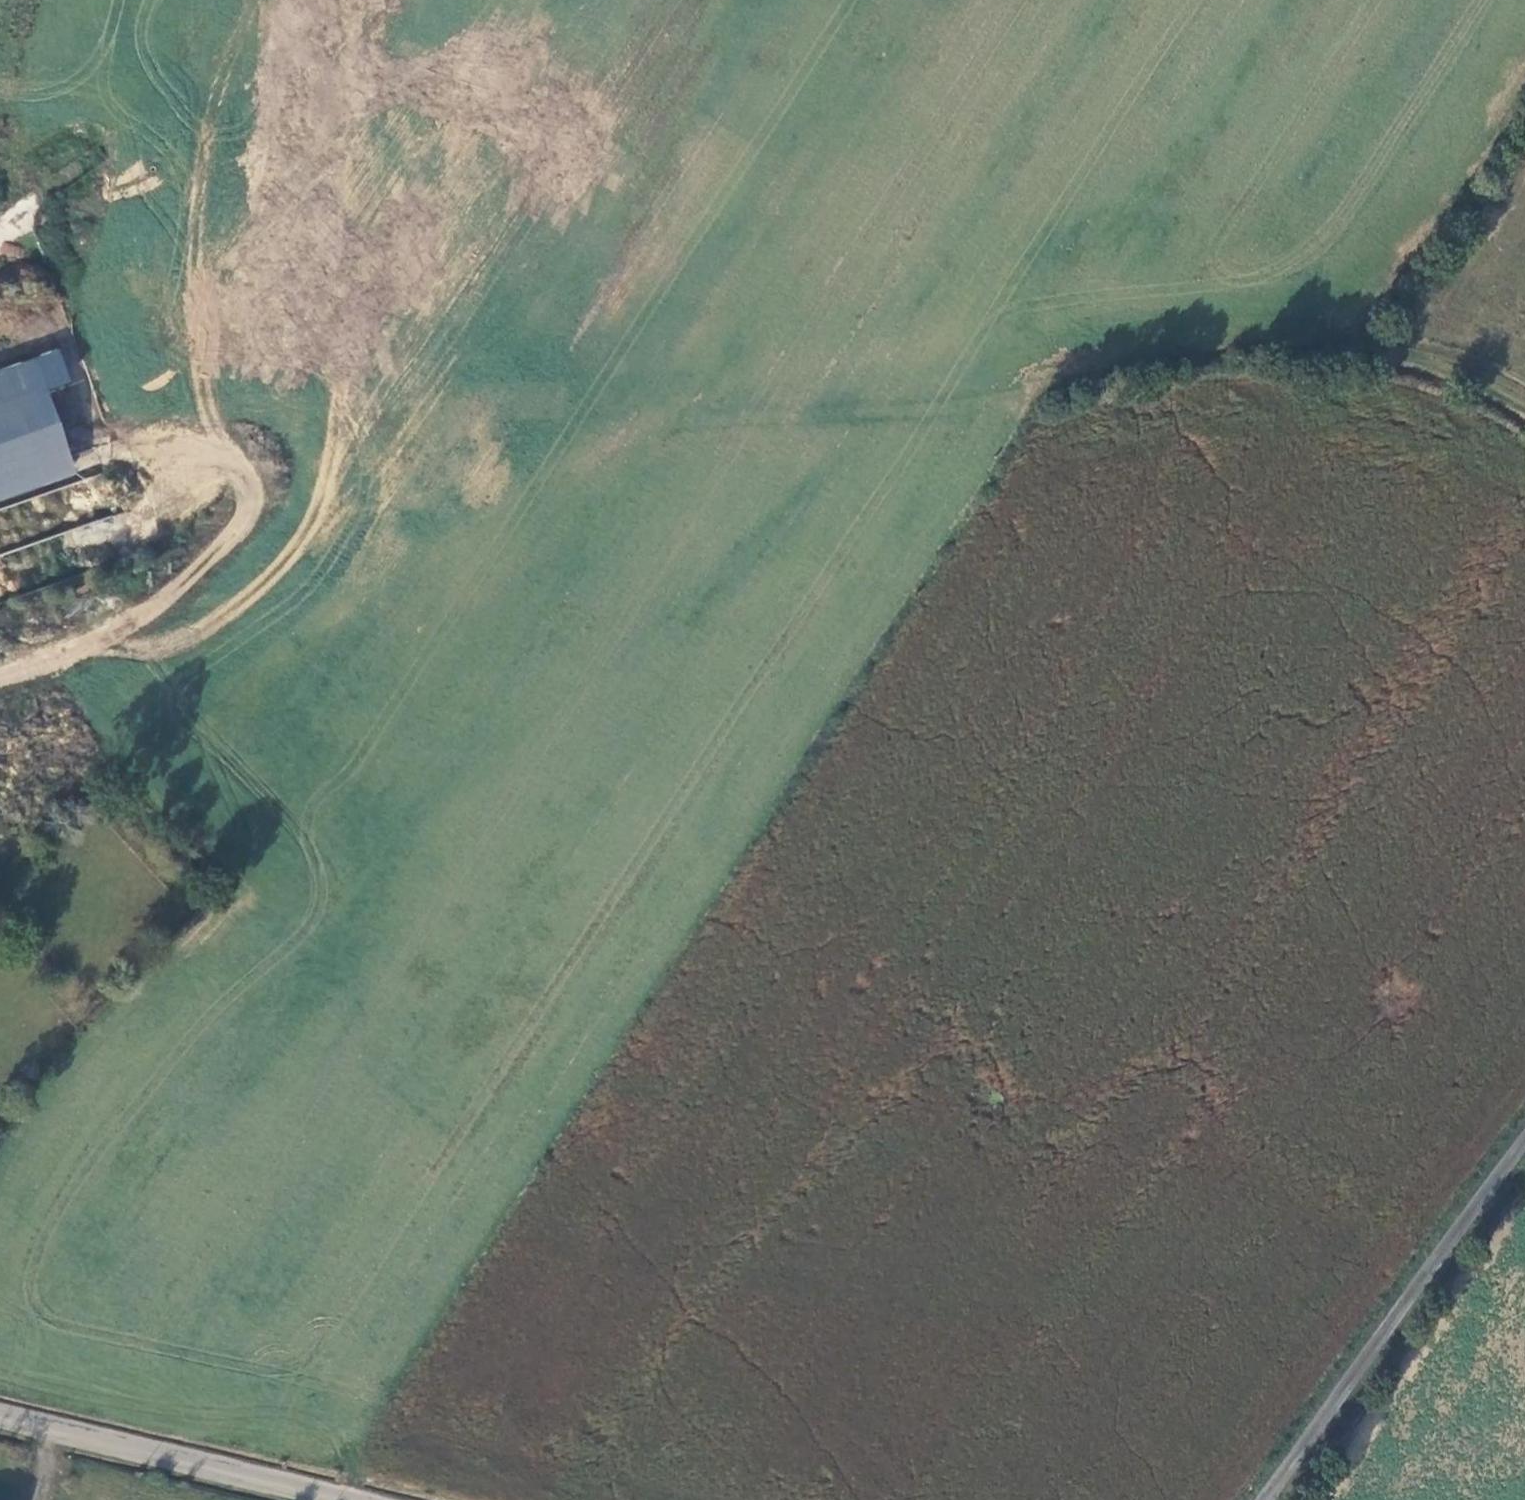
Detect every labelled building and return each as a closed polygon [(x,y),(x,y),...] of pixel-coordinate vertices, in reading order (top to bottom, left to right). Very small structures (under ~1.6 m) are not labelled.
[(0,370),(0,496),(78,471),(41,357),(0,370)]
